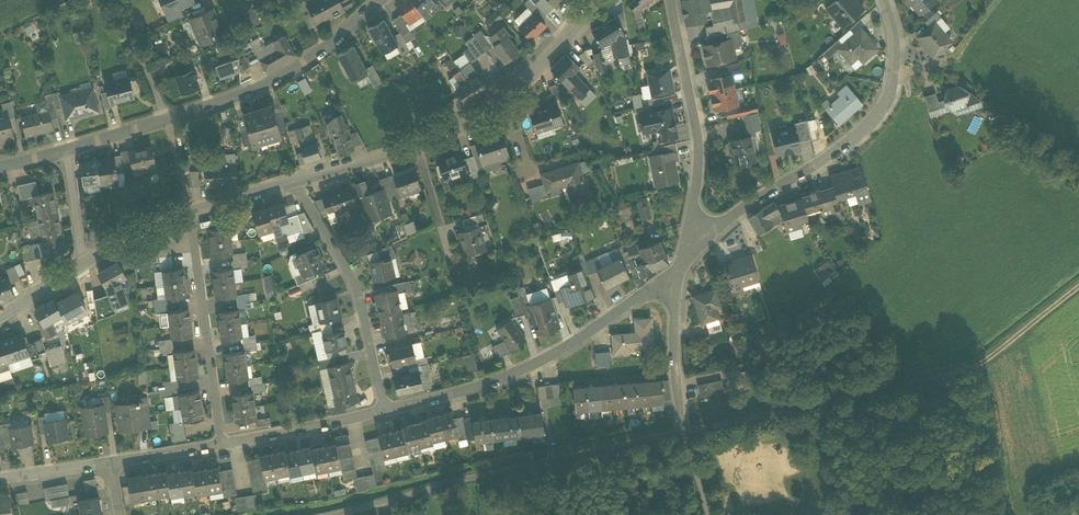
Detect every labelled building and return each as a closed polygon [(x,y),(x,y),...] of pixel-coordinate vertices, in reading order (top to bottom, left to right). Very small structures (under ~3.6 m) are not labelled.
[(194,0),(160,0),(162,4),(166,14),(166,15),(180,8),(195,2),(194,0)] [(302,16),(303,16),(310,11),(307,6),(308,5),(305,0),(304,0),(295,5),(302,16)] [(317,23),(329,17),(330,19),(345,10),(344,8),(339,0),(318,0),(308,5),(307,6),(310,11),(317,23)] [(344,8),(352,4),(350,0),(339,0),(344,8)] [(421,14),(412,0),(401,0),(396,4),(403,13),(409,22),(421,14)] [(421,14),(423,17),(438,2),(436,0),(412,0),(421,14)] [(542,11),(535,4),(531,0),(528,0),(524,4),(528,8),(534,14),(534,13),(537,16),(542,11)] [(535,4),(542,11),(546,15),(555,6),(549,0),(538,0),(535,4)] [(644,6),(639,0),(633,0),(629,3),(636,12),(644,6)] [(687,24),(705,20),(705,19),(700,0),(684,0),(681,1),(687,24)] [(711,12),(711,9),(729,6),(732,8),(734,22),(737,22),(755,19),(752,0),(700,0),(705,19),(709,18),(709,14),(710,12),(711,12)] [(841,26),(863,7),(857,0),(833,0),(825,7),(835,19),(839,16),(844,22),(841,25),(841,26)] [(919,15),(937,0),(907,0),(919,15)] [(495,10),(496,11),(502,18),(503,18),(512,10),(504,2),(495,10)] [(204,6),(192,11),(194,17),(206,12),(204,6)] [(636,12),(639,31),(649,28),(644,6),(636,12)] [(739,30),(737,22),(734,22),(732,8),(729,6),(711,9),(711,12),(714,25),(705,27),(708,38),(725,33),(739,30)] [(253,10),(252,7),(244,10),(249,27),(258,24),(253,10)] [(268,19),(262,7),(253,10),(259,23),(268,19)] [(180,8),(166,15),(169,21),(179,17),(183,15),(180,8)] [(514,21),(520,27),(534,14),(528,8),(514,21)] [(195,30),(201,43),(223,33),(212,9),(206,12),(194,17),(190,19),(191,20),(195,30)] [(179,17),(182,23),(191,20),(190,19),(194,17),(192,11),(183,15),(179,17)] [(317,23),(310,11),(303,16),(309,28),(317,24),(317,23)] [(487,20),(493,27),(502,18),(496,11),(487,20)] [(924,22),(929,27),(935,22),(940,17),(936,12),(924,22)] [(393,20),(400,33),(402,36),(411,31),(410,30),(406,24),(409,22),(403,13),(393,20)] [(534,13),(534,14),(520,27),(519,27),(531,39),(546,26),(537,16),(534,13)] [(423,17),(421,14),(409,22),(406,24),(410,30),(425,20),(423,17)] [(141,17),(131,22),(136,33),(146,29),(141,17)] [(591,30),(601,47),(611,42),(624,34),(614,17),(591,30)] [(949,28),(940,17),(935,22),(943,32),(949,28)] [(737,22),(739,30),(756,25),(755,19),(737,22)] [(195,30),(191,20),(182,23),(185,28),(186,28),(189,33),(195,30)] [(368,29),(382,54),(384,53),(396,46),(398,45),(393,36),(384,20),(368,29)] [(34,31),(29,21),(23,24),(28,34),(34,31)] [(917,37),(933,56),(951,41),(943,32),(935,22),(929,27),(917,37)] [(465,26),(456,24),(454,35),(464,37),(465,26)] [(493,46),(505,62),(518,52),(507,37),(509,35),(502,26),(490,36),(496,44),(493,46)] [(839,49),(848,60),(855,53),(863,62),(878,48),(861,29),(855,34),(843,45),(838,49),(839,49)] [(850,29),(838,40),(843,45),(855,34),(850,29)] [(478,41),(485,36),(481,30),(474,36),(478,41)] [(725,33),(727,40),(730,39),(733,49),(739,47),(742,41),(739,30),(725,33)] [(81,31),(73,33),(75,42),(83,40),(81,31)] [(402,36),(405,42),(414,37),(411,31),(402,36)] [(784,32),(777,34),(779,45),(787,43),(784,32)] [(405,42),(402,36),(400,33),(393,36),(398,45),(396,46),(399,52),(401,55),(409,50),(405,42)] [(704,38),(706,45),(727,40),(725,33),(708,38),(704,38)] [(618,56),(619,64),(630,62),(624,34),(611,42),(612,48),(616,47),(618,56)] [(260,61),(266,72),(295,55),(284,36),(276,40),(275,40),(275,41),(273,42),(277,50),(259,60),(260,61)] [(465,42),(469,48),(477,58),(486,51),(478,41),(474,36),(465,42)] [(485,36),(478,41),(486,51),(491,47),(489,45),(491,43),(485,36)] [(240,47),(244,53),(253,48),(255,52),(263,48),(257,38),(240,47)] [(735,56),(733,49),(730,39),(727,40),(706,45),(703,46),(707,65),(714,63),(719,62),(718,60),(735,56)] [(821,54),(827,60),(833,54),(839,49),(838,49),(843,45),(838,40),(821,54)] [(263,48),(255,52),(259,60),(277,50),(273,42),(263,48)] [(601,47),(601,51),(603,56),(604,56),(606,63),(618,56),(616,47),(612,48),(611,42),(601,47)] [(642,42),(634,43),(635,51),(643,49),(642,42)] [(783,45),(774,48),(776,54),(786,51),(783,45)] [(337,55),(352,82),(355,80),(366,74),(368,73),(366,69),(353,46),(337,55)] [(399,52),(396,46),(384,53),(387,59),(399,52)] [(242,54),(249,67),(260,61),(259,60),(255,52),(253,48),(244,53),(242,54)] [(471,63),(477,58),(469,48),(463,52),(464,53),(470,62),(471,63)] [(839,49),(833,54),(849,72),(855,67),(848,60),(839,49)] [(579,55),(587,65),(593,61),(586,50),(579,55)] [(592,54),(598,72),(607,69),(605,63),(606,63),(604,56),(603,56),(601,51),(592,54)] [(464,53),(453,61),(456,66),(459,70),(470,63),(470,62),(464,53)] [(855,68),(863,62),(855,53),(848,60),(855,67),(855,68)] [(561,80),(579,98),(588,89),(573,73),(579,68),(566,55),(551,69),(562,80),(561,80)] [(237,59),(228,62),(230,69),(232,75),(238,73),(237,59)] [(445,63),(450,70),(456,66),(453,61),(451,59),(445,63)] [(216,66),(218,73),(230,69),(228,62),(216,66)] [(459,70),(462,74),(477,97),(489,89),(478,74),(477,74),(470,63),(459,70)] [(720,67),(722,77),(731,75),(732,79),(741,77),(738,63),(720,67)] [(816,71),(811,64),(805,68),(810,75),(816,71)] [(371,82),(373,87),(382,82),(373,65),(366,69),(368,73),(366,74),(371,82)] [(459,70),(456,66),(450,70),(456,79),(462,74),(459,70)] [(112,73),(114,80),(115,82),(129,78),(127,69),(112,73)] [(232,75),(230,69),(218,73),(220,79),(232,75)] [(649,85),(652,98),(662,96),(674,93),(669,69),(647,73),(649,85)] [(176,76),(182,93),(199,87),(193,70),(176,76)] [(366,74),(355,80),(360,89),(371,82),(366,74)] [(462,74),(456,79),(461,86),(456,89),(466,105),(477,97),(462,74)] [(712,90),(713,94),(734,89),(732,79),(731,75),(722,77),(710,80),(711,85),(709,85),(710,91),(712,90)] [(110,104),(111,104),(134,98),(134,95),(130,81),(129,78),(115,82),(114,80),(105,83),(107,91),(110,104)] [(311,90),(304,78),(298,82),(305,94),(311,90)] [(130,81),(134,95),(141,93),(137,79),(130,81)] [(451,82),(456,89),(461,86),(456,79),(451,82)] [(70,88),(71,93),(92,88),(90,81),(79,84),(80,86),(70,88)] [(549,87),(555,100),(561,97),(555,85),(549,87)] [(652,98),(649,85),(640,87),(643,100),(648,98),(652,98)] [(826,110),(838,125),(863,104),(846,85),(838,91),(843,96),(840,98),(826,110)] [(945,105),(951,110),(965,106),(972,110),(982,106),(980,100),(960,86),(953,88),(953,90),(945,92),(943,99),(945,105)] [(741,88),(734,89),(737,103),(744,101),(741,88)] [(596,96),(588,89),(579,98),(586,106),(596,96)] [(737,103),(734,89),(713,94),(714,98),(712,98),(713,104),(715,104),(716,109),(737,104),(737,103)] [(63,107),(66,120),(99,112),(93,90),(72,96),(71,93),(61,95),(60,96),(63,107)] [(60,91),(53,93),(57,108),(63,107),(60,96),(61,95),(60,91)] [(101,93),(105,109),(112,107),(111,104),(110,104),(107,91),(101,93)] [(937,101),(938,101),(935,92),(924,96),(927,107),(937,104),(937,102),(937,101)] [(59,117),(57,108),(53,93),(45,95),(46,101),(48,110),(51,119),(59,117)] [(435,96),(442,109),(448,106),(441,93),(435,96)] [(634,108),(643,107),(641,94),(632,96),(634,108)] [(648,98),(650,106),(651,106),(664,103),(662,96),(652,98),(648,98)] [(840,98),(838,96),(830,103),(826,98),(820,104),(826,110),(840,98)] [(434,99),(425,104),(429,111),(438,106),(434,99)] [(938,101),(937,101),(941,114),(951,110),(945,105),(943,99),(938,101)] [(6,110),(8,118),(14,116),(11,101),(2,103),(3,111),(6,110)] [(36,103),(38,113),(48,110),(46,101),(36,103)] [(927,107),(930,117),(941,114),(937,101),(937,102),(937,104),(927,107)] [(529,111),(535,130),(562,121),(556,102),(529,111)] [(280,107),(281,113),(287,111),(285,104),(279,106),(280,107)] [(757,105),(748,106),(750,113),(758,111),(757,105)] [(273,106),(258,111),(266,140),(281,136),(281,135),(277,122),(273,109),(273,106)] [(653,112),(651,106),(650,106),(638,108),(639,115),(653,112)] [(729,111),(730,117),(750,113),(748,106),(729,111)] [(965,106),(951,110),(956,115),(972,110),(965,106)] [(280,107),(273,109),(277,122),(284,120),(281,113),(280,107)] [(583,120),(578,108),(572,111),(576,122),(583,120)] [(662,128),(664,139),(677,137),(671,109),(653,112),(639,115),(643,132),(659,129),(662,128)] [(14,140),(8,118),(6,110),(3,111),(0,112),(0,143),(14,140)] [(21,117),(26,136),(53,130),(51,119),(48,110),(38,113),(21,117)] [(252,145),(266,140),(258,111),(243,115),(244,117),(246,124),(247,129),(248,131),(251,144),(252,145)] [(333,134),(339,152),(354,148),(353,147),(349,134),(348,128),(347,129),(345,122),(342,122),(340,115),(335,117),(328,124),(332,134),(333,134)] [(237,119),(241,133),(248,131),(247,129),(246,124),(244,117),(237,119)] [(747,128),(761,126),(759,117),(746,119),(747,128)] [(807,121),(811,139),(818,137),(816,127),(819,126),(817,119),(807,121)] [(277,122),(281,135),(287,133),(284,120),(277,122)] [(795,127),(799,142),(811,139),(806,120),(793,123),(794,128),(795,127)] [(562,121),(535,130),(536,132),(553,127),(563,124),(562,121)] [(309,125),(303,127),(308,144),(314,142),(309,125)] [(300,146),(308,144),(303,127),(295,129),(299,140),(300,146)] [(553,127),(536,132),(538,139),(555,133),(553,127)] [(772,136),(777,154),(800,149),(799,142),(795,127),(794,128),(786,129),(786,130),(780,131),(781,134),(772,136)] [(292,142),(299,140),(295,129),(289,131),(292,142)] [(251,144),(248,131),(241,133),(245,146),(251,144)] [(349,134),(353,147),(364,144),(357,131),(349,134)] [(476,143),(483,164),(484,164),(500,159),(508,156),(500,131),(475,139),(476,143)] [(731,141),(736,165),(754,161),(749,137),(731,141)] [(302,152),(305,162),(320,158),(315,142),(314,142),(308,144),(300,146),(302,152)] [(470,145),(473,155),(478,169),(479,173),(486,171),(484,164),(483,164),(476,143),(470,145)] [(673,152),(675,161),(679,160),(677,150),(675,143),(652,148),(653,155),(663,151),(663,153),(673,152)] [(131,164),(133,171),(156,165),(152,147),(129,152),(128,152),(131,164)] [(121,155),(121,156),(123,165),(131,164),(128,152),(129,152),(128,150),(121,151),(121,155)] [(656,171),(659,185),(679,181),(675,161),(673,152),(663,153),(663,151),(653,155),(649,156),(652,172),(656,171)] [(296,154),(299,164),(305,162),(302,152),(296,154)] [(437,159),(444,180),(467,173),(460,152),(437,159)] [(470,172),(478,169),(473,155),(466,158),(470,172)] [(124,172),(123,165),(121,156),(115,157),(117,172),(124,172)] [(115,157),(97,160),(81,162),(83,177),(84,185),(100,182),(100,183),(118,180),(117,172),(115,157)] [(484,164),(486,171),(502,166),(500,159),(484,164)] [(587,160),(577,163),(581,173),(591,170),(587,160)] [(569,184),(573,197),(588,192),(581,173),(577,163),(542,174),(545,183),(547,191),(562,186),(569,184)] [(398,185),(402,195),(421,189),(413,167),(394,174),(398,185)] [(855,192),(858,203),(870,199),(861,167),(829,177),(832,186),(836,198),(855,192)] [(190,172),(194,187),(207,186),(206,171),(190,172)] [(118,180),(119,183),(119,186),(126,186),(124,172),(117,172),(118,180)] [(718,173),(709,173),(710,183),(718,183),(718,173)] [(392,175),(386,177),(390,190),(396,187),(396,186),(392,175)] [(76,177),(79,197),(85,196),(85,193),(84,185),(83,177),(76,177)] [(384,192),(390,190),(386,177),(379,180),(382,189),(383,189),(384,192)] [(35,181),(25,183),(28,198),(34,196),(34,195),(38,194),(35,181)] [(355,184),(360,198),(362,197),(369,194),(364,181),(355,184)] [(101,191),(101,186),(100,183),(100,182),(84,185),(85,193),(101,191)] [(20,199),(28,198),(25,183),(17,185),(20,199)] [(538,185),(542,198),(549,196),(547,191),(545,183),(538,185)] [(573,197),(569,184),(562,186),(566,199),(573,197)] [(396,187),(390,190),(393,200),(402,197),(402,195),(398,185),(396,186),(396,187)] [(542,198),(538,185),(528,189),(532,201),(542,198)] [(825,195),(827,202),(836,199),(836,198),(832,186),(823,189),(825,196),(825,195)] [(329,196),(335,212),(355,205),(349,187),(328,194),(329,196)] [(366,210),(369,219),(383,215),(380,206),(387,203),(387,202),(384,192),(383,189),(382,189),(369,194),(362,197),(366,210)] [(801,197),(802,199),(806,214),(819,210),(820,213),(821,213),(823,219),(829,217),(829,218),(836,216),(835,214),(833,207),(833,206),(829,203),(828,204),(827,202),(825,195),(825,196),(823,189),(814,192),(814,191),(809,192),(810,195),(801,197)] [(384,192),(387,202),(393,200),(390,190),(384,192)] [(34,196),(39,219),(58,215),(52,191),(38,194),(34,195),(34,196)] [(852,195),(842,196),(844,205),(854,203),(852,195)] [(329,215),(331,223),(338,221),(335,212),(329,196),(323,198),(329,215)] [(315,200),(325,216),(329,215),(323,198),(315,200)] [(637,200),(642,220),(651,217),(647,198),(637,200)] [(808,218),(806,214),(802,199),(795,201),(785,204),(786,204),(778,207),(780,213),(782,220),(786,230),(787,230),(800,226),(802,225),(800,220),(808,218)] [(629,201),(614,206),(617,215),(632,210),(629,201)] [(283,205),(287,217),(297,214),(293,202),(283,205)] [(758,234),(782,220),(780,213),(774,202),(748,217),(758,234)] [(266,208),(272,225),(288,220),(287,217),(283,205),(282,203),(266,208)] [(259,233),(273,229),(272,225),(266,208),(252,212),(259,233)] [(459,211),(462,219),(472,216),(469,208),(459,211)] [(304,212),(297,214),(287,217),(288,220),(292,233),(302,230),(303,234),(305,233),(315,230),(304,212)] [(360,214),(353,222),(361,228),(367,220),(360,214)] [(63,238),(58,215),(39,219),(39,221),(42,235),(44,243),(63,238)] [(217,218),(218,224),(236,222),(235,215),(217,218)] [(462,219),(464,227),(478,223),(476,215),(472,216),(462,219)] [(275,237),(276,238),(287,235),(292,233),(288,220),(272,225),(273,229),(275,237)] [(31,238),(42,235),(39,221),(28,224),(31,238)] [(413,221),(403,224),(407,235),(417,231),(413,221)] [(458,232),(465,255),(486,249),(479,226),(458,232)] [(803,235),(800,226),(787,230),(790,239),(803,235)] [(209,230),(211,244),(231,241),(229,227),(209,230)] [(275,237),(273,229),(259,233),(262,241),(275,237)] [(17,232),(10,230),(7,238),(14,241),(17,232)] [(287,235),(289,241),(289,243),(306,237),(305,233),(303,234),(302,230),(292,233),(287,235)] [(84,232),(87,247),(108,235),(107,231),(96,233),(96,240),(89,239),(90,233),(84,232)] [(560,232),(551,235),(554,242),(562,239),(560,232)] [(289,241),(287,235),(276,238),(278,245),(289,241)] [(156,238),(158,249),(171,248),(169,236),(156,238)] [(66,249),(63,238),(44,243),(41,243),(43,251),(46,250),(47,254),(66,249)] [(639,257),(642,264),(665,255),(660,240),(639,248),(637,243),(626,246),(627,251),(630,259),(639,256),(639,257)] [(233,254),(231,241),(211,244),(212,257),(233,254)] [(38,243),(31,245),(34,259),(42,257),(38,243)] [(390,257),(391,260),(393,260),(395,258),(397,256),(396,254),(391,244),(378,250),(377,250),(380,257),(380,259),(390,257)] [(24,261),(34,259),(31,245),(21,247),(24,261)] [(622,264),(627,262),(623,252),(621,246),(592,259),(596,270),(619,258),(622,264)] [(287,248),(284,247),(281,247),(279,250),(280,254),(283,255),(287,254),(288,251),(287,248)] [(158,249),(159,257),(172,255),(171,248),(158,249)] [(302,272),(303,275),(316,270),(324,266),(316,248),(296,257),(302,272)] [(369,262),(380,259),(380,257),(377,250),(366,255),(369,262)] [(233,254),(234,262),(244,260),(247,260),(246,252),(233,254)] [(294,276),(302,272),(296,257),(294,254),(286,257),(294,276)] [(159,257),(160,264),(173,262),(172,255),(159,257)] [(666,255),(665,255),(642,264),(636,266),(640,277),(643,276),(655,271),(654,270),(670,264),(666,255)] [(732,289),(734,292),(743,289),(741,282),(758,276),(751,255),(735,260),(735,262),(736,264),(734,265),(733,263),(727,265),(727,262),(724,263),(732,289)] [(369,262),(374,282),(392,278),(390,268),(392,267),(391,260),(390,257),(380,259),(369,262)] [(639,257),(630,260),(628,261),(637,287),(637,288),(645,282),(643,276),(640,277),(636,266),(642,264),(639,257)] [(400,276),(395,258),(393,260),(391,260),(392,267),(394,277),(400,276)] [(597,271),(605,288),(628,276),(622,264),(619,258),(596,270),(597,271)] [(591,259),(585,261),(590,273),(597,271),(596,270),(592,259),(591,259)] [(245,267),(244,260),(234,262),(231,262),(232,269),(241,268),(245,267)] [(834,269),(827,260),(815,269),(822,279),(834,269)] [(584,276),(590,273),(585,261),(578,264),(580,269),(581,269),(584,276)] [(99,273),(107,287),(119,280),(125,276),(117,262),(99,273)] [(173,269),(173,262),(160,264),(161,271),(163,271),(163,270),(173,269)] [(20,263),(14,265),(19,276),(25,273),(20,263)] [(718,265),(726,291),(732,289),(724,263),(718,265)] [(6,277),(9,283),(20,278),(19,276),(14,265),(6,269),(9,276),(6,277)] [(163,271),(165,284),(185,282),(183,268),(173,269),(163,270),(163,271)] [(232,269),(234,282),(243,281),(241,268),(232,269)] [(212,272),(214,285),(234,282),(232,269),(212,272)] [(339,275),(335,269),(325,273),(328,280),(339,275)] [(564,300),(566,307),(593,297),(590,287),(588,287),(584,276),(581,269),(580,269),(567,274),(571,284),(559,288),(564,300)] [(294,276),(298,285),(299,285),(299,284),(312,279),(318,276),(316,270),(303,275),(302,272),(294,276)] [(156,285),(165,284),(163,271),(161,271),(154,272),(156,285)] [(559,288),(571,284),(567,274),(550,280),(554,290),(559,288)] [(278,294),(271,275),(263,277),(267,299),(278,294)] [(758,276),(741,282),(743,289),(760,284),(758,276)] [(14,295),(9,283),(6,277),(0,280),(0,302),(14,295)] [(300,287),(302,292),(315,286),(312,279),(299,284),(299,285),(300,287)] [(127,301),(119,280),(107,287),(113,305),(127,301)] [(410,280),(404,281),(406,288),(407,293),(412,292),(410,280)] [(389,285),(391,291),(396,290),(396,291),(404,289),(406,288),(404,281),(389,285)] [(187,295),(185,282),(165,284),(166,297),(166,298),(187,295)] [(236,295),(234,282),(214,285),(216,299),(236,296),(236,295)] [(165,284),(156,285),(158,298),(166,297),(165,284)] [(291,297),(302,292),(300,287),(289,292),(291,297)] [(516,289),(518,296),(524,314),(525,315),(531,313),(528,305),(529,305),(526,294),(524,287),(516,289)] [(546,287),(526,294),(529,305),(550,298),(546,287)] [(554,290),(558,303),(564,300),(559,288),(554,290)] [(94,299),(93,289),(86,290),(89,309),(96,308),(94,299)] [(408,307),(404,289),(396,291),(400,309),(408,307)] [(376,295),(381,316),(401,311),(400,309),(396,291),(396,290),(391,291),(376,295)] [(693,298),(702,324),(706,322),(718,318),(713,303),(718,301),(715,291),(693,298)] [(76,293),(56,303),(62,315),(65,321),(66,322),(86,311),(76,293)] [(236,296),(237,303),(250,301),(249,294),(236,295),(236,296)] [(96,308),(97,319),(113,314),(106,295),(94,299),(96,308)] [(516,317),(524,314),(518,296),(510,299),(516,317)] [(153,299),(154,307),(167,305),(166,298),(166,297),(158,298),(153,299)] [(531,313),(538,334),(559,327),(550,298),(529,305),(528,305),(531,313)] [(38,323),(46,338),(56,333),(53,328),(50,323),(62,315),(56,303),(53,299),(35,310),(41,321),(38,323)] [(321,322),(321,323),(330,321),(340,318),(336,300),(317,304),(321,322)] [(129,308),(127,301),(113,305),(116,313),(129,308)] [(251,309),(250,301),(237,303),(238,310),(245,310),(251,309)] [(317,304),(316,302),(308,304),(312,324),(315,323),(321,322),(317,304)] [(168,312),(167,305),(154,307),(155,314),(160,314),(168,312)] [(169,315),(170,326),(190,323),(188,309),(168,312),(169,315)] [(218,313),(220,326),(240,324),(238,310),(218,313)] [(238,310),(240,324),(246,323),(245,310),(238,310)] [(402,314),(401,311),(381,316),(386,338),(406,333),(406,332),(402,314)] [(411,312),(402,314),(406,332),(415,330),(411,312)] [(53,328),(65,321),(62,315),(50,323),(53,328)] [(170,326),(169,315),(161,317),(162,327),(170,326)] [(706,322),(708,328),(720,325),(718,318),(706,322)] [(505,340),(512,350),(526,340),(511,319),(497,329),(505,340)] [(612,335),(614,353),(632,351),(631,347),(638,346),(638,348),(653,347),(651,319),(635,320),(637,335),(630,336),(630,333),(612,335)] [(317,331),(319,330),(332,327),(330,321),(321,323),(321,322),(315,323),(317,331)] [(192,336),(190,323),(170,326),(172,339),(192,336)] [(248,336),(246,323),(240,324),(242,337),(248,336)] [(317,331),(315,323),(312,324),(308,325),(310,333),(312,332),(317,331)] [(242,337),(240,324),(220,326),(222,340),(242,337)] [(723,333),(720,325),(708,328),(711,336),(723,333)] [(333,334),(332,327),(319,330),(321,338),(323,337),(323,336),(333,334)] [(115,330),(116,339),(129,337),(128,328),(115,330)] [(321,338),(319,330),(317,331),(312,332),(318,360),(328,358),(326,351),(323,337),(321,338)] [(323,337),(326,351),(345,347),(347,346),(343,332),(333,334),(323,336),(323,337)] [(757,340),(754,332),(747,334),(750,342),(757,340)] [(23,334),(0,341),(8,362),(29,355),(30,355),(26,343),(23,334)] [(242,337),(243,344),(256,342),(255,335),(248,336),(242,337)] [(41,338),(34,340),(39,354),(46,352),(46,350),(41,338)] [(159,340),(160,348),(173,346),(172,339),(159,340)] [(40,357),(39,354),(34,340),(26,343),(30,355),(29,355),(31,360),(40,357)] [(492,347),(498,358),(512,350),(505,340),(492,347)] [(712,353),(714,342),(704,340),(702,351),(712,353)] [(10,368),(8,362),(0,341),(0,342),(0,370),(10,368)] [(257,350),(256,342),(243,344),(244,351),(244,352),(251,351),(257,350)] [(421,342),(412,344),(415,359),(421,358),(424,357),(421,342)] [(389,350),(392,365),(407,362),(416,359),(415,359),(412,344),(389,350)] [(46,352),(50,366),(58,364),(65,362),(61,346),(46,350),(46,352)] [(174,353),(173,346),(160,348),(161,356),(167,355),(174,354),(174,353)] [(326,351),(328,358),(335,356),(347,353),(345,347),(326,351)] [(174,354),(176,367),(196,364),(194,350),(174,353),(174,354)] [(224,354),(226,368),(246,365),(244,352),(244,351),(224,354)] [(244,352),(246,365),(252,364),(251,351),(244,352)] [(595,353),(596,367),(610,366),(609,351),(595,353)] [(466,362),(469,371),(478,369),(473,353),(464,355),(466,362)] [(169,368),(176,367),(174,354),(167,355),(169,368)] [(8,362),(10,368),(10,371),(33,363),(31,360),(29,355),(8,362)] [(458,364),(466,362),(464,355),(457,357),(458,364)] [(337,364),(335,356),(328,358),(318,360),(320,369),(328,367),(337,364)] [(407,362),(408,368),(421,365),(422,365),(421,358),(415,359),(416,359),(407,362)] [(65,362),(58,364),(60,372),(67,370),(65,362)] [(328,367),(333,386),(352,381),(348,362),(337,364),(328,367)] [(423,372),(418,373),(422,387),(422,389),(431,387),(427,371),(430,371),(428,363),(422,365),(421,365),(423,372)] [(198,378),(196,364),(176,367),(178,380),(198,378)] [(248,378),(246,365),(226,368),(228,381),(248,378)] [(423,372),(421,365),(408,368),(410,374),(418,372),(418,373),(423,372)] [(176,367),(169,368),(171,381),(178,380),(176,367)] [(325,387),(333,386),(328,367),(320,369),(325,387)] [(13,377),(10,371),(10,368),(0,370),(0,382),(13,377)] [(740,372),(742,382),(755,379),(752,370),(740,372)] [(147,384),(145,372),(137,373),(139,385),(147,384)] [(398,393),(422,387),(418,373),(418,372),(410,374),(395,378),(398,393)] [(249,385),(251,385),(262,384),(261,376),(248,378),(249,385)] [(662,380),(663,400),(671,399),(669,389),(668,379),(662,380)] [(757,385),(755,379),(742,382),(743,388),(757,385)] [(165,382),(166,389),(179,387),(178,380),(171,381),(165,382)] [(662,380),(649,381),(652,404),(663,402),(664,402),(663,400),(662,380)] [(721,380),(709,382),(711,389),(723,386),(721,380)] [(357,400),(352,381),(333,386),(337,404),(337,405),(346,403),(355,401),(357,400)] [(644,404),(652,404),(649,381),(637,382),(638,403),(644,402),(644,404)] [(639,405),(638,403),(637,382),(624,383),(626,404),(632,404),(632,405),(639,405)] [(699,391),(711,389),(709,382),(698,385),(699,391)] [(265,383),(262,384),(251,385),(252,392),(252,393),(266,391),(265,383)] [(559,383),(552,384),(553,398),(560,397),(559,383)] [(626,406),(626,404),(624,383),(612,385),(614,405),(619,405),(619,406),(626,406)] [(549,398),(553,398),(552,384),(545,385),(546,399),(549,398)] [(540,399),(546,399),(545,385),(538,386),(540,399)] [(614,407),(614,405),(612,385),(599,386),(601,406),(607,406),(607,408),(614,407)] [(333,386),(325,387),(329,406),(337,404),(333,386)] [(601,408),(601,406),(599,386),(587,387),(589,407),(594,407),(594,409),(601,408)] [(723,386),(711,389),(712,395),(724,392),(723,386)] [(180,394),(179,387),(166,389),(167,397),(173,396),(180,395),(180,394)] [(589,409),(589,407),(587,387),(573,388),(575,408),(582,408),(582,410),(589,409)] [(167,397),(166,389),(158,390),(160,400),(165,399),(165,397),(167,397)] [(700,397),(712,395),(711,389),(699,391),(700,397)] [(180,397),(182,408),(202,405),(200,392),(180,394),(180,395),(180,397)] [(232,395),(234,409),(254,406),(252,393),(252,392),(232,395)] [(298,394),(291,396),(294,411),(300,402),(298,394)] [(103,405),(104,412),(111,411),(109,396),(102,397),(103,405)] [(140,402),(142,412),(149,411),(148,396),(139,398),(139,402),(140,402)] [(174,398),(173,396),(167,397),(165,397),(165,399),(167,410),(173,409),(175,409),(174,398)] [(283,397),(286,412),(294,411),(291,396),(283,397)] [(355,401),(346,403),(348,411),(357,409),(355,401)] [(117,406),(121,430),(138,428),(143,421),(142,412),(140,402),(139,402),(117,406)] [(663,402),(652,404),(652,411),(664,410),(663,402)] [(331,415),(348,411),(346,403),(337,405),(337,404),(329,406),(331,415)] [(82,408),(87,436),(108,433),(104,412),(103,405),(82,408)] [(203,419),(202,405),(182,408),(183,421),(183,422),(203,419)] [(256,419),(254,406),(234,409),(236,422),(256,419)] [(183,421),(182,408),(175,409),(173,409),(174,422),(183,421)] [(45,416),(45,422),(65,419),(64,410),(44,413),(45,416)] [(143,421),(144,427),(150,426),(149,411),(142,412),(143,421)] [(451,412),(439,415),(444,436),(457,433),(453,420),(451,412)] [(541,413),(517,416),(520,436),(543,433),(541,413)] [(426,418),(427,420),(432,439),(444,436),(439,415),(426,418)] [(38,417),(40,433),(46,432),(45,422),(45,416),(38,417)] [(517,416),(490,419),(492,439),(503,438),(517,436),(520,436),(517,416)] [(256,419),(257,426),(271,425),(271,417),(256,419)] [(473,417),(463,418),(466,441),(475,440),(473,421),(474,421),(473,417)] [(458,442),(466,441),(463,418),(453,420),(457,433),(458,442)] [(46,432),(48,441),(68,438),(65,419),(45,422),(46,432)] [(483,441),(492,439),(490,419),(474,421),(473,421),(475,440),(475,442),(483,441)] [(427,420),(415,423),(420,444),(432,441),(432,439),(427,420)] [(170,423),(171,431),(184,429),(183,422),(183,421),(174,422),(170,423)] [(0,424),(3,439),(12,438),(11,433),(10,428),(11,428),(10,422),(0,424)] [(402,426),(403,429),(407,447),(420,444),(415,423),(402,426)] [(12,438),(13,447),(32,444),(30,425),(11,428),(10,428),(11,433),(12,438)] [(186,439),(184,429),(171,431),(172,441),(186,439)] [(403,429),(390,432),(396,452),(408,449),(407,447),(403,429)] [(383,456),(396,452),(390,432),(378,435),(378,437),(380,443),(381,450),(383,456)] [(444,436),(432,439),(432,441),(434,448),(434,449),(446,446),(444,436)] [(518,444),(517,436),(503,438),(504,445),(518,444)] [(365,440),(367,447),(380,443),(378,437),(366,440),(365,440)] [(12,438),(3,439),(5,448),(13,447),(12,438)] [(494,449),(492,439),(483,441),(484,450),(494,449)] [(432,441),(420,444),(421,451),(434,448),(432,441)] [(336,446),(338,453),(351,450),(349,443),(336,446)] [(367,447),(369,453),(381,450),(380,443),(367,447)] [(323,447),(328,468),(340,465),(339,459),(338,453),(336,446),(336,444),(323,447)] [(420,444),(407,447),(408,449),(410,457),(422,454),(421,451),(420,444)] [(297,450),(302,471),(314,468),(311,449),(310,447),(297,450)] [(314,468),(315,470),(328,468),(323,447),(311,449),(314,468)] [(396,452),(398,461),(410,458),(410,457),(408,449),(396,452)] [(272,453),(277,474),(289,471),(285,452),(285,450),(272,453)] [(289,471),(289,473),(302,471),(297,450),(285,452),(289,471)] [(338,453),(339,459),(352,456),(351,450),(338,453)] [(369,453),(370,459),(383,456),(381,450),(369,453)] [(398,461),(396,452),(383,456),(384,462),(385,464),(398,461)] [(263,470),(264,477),(277,474),(272,453),(259,455),(260,458),(261,464),(263,470)] [(340,465),(353,462),(352,456),(339,459),(340,465)] [(370,459),(372,465),(384,462),(383,456),(370,459)] [(247,460),(248,467),(261,464),(260,458),(247,460)] [(341,467),(342,471),(355,468),(353,462),(340,465),(341,467)] [(385,464),(384,462),(372,465),(373,472),(374,471),(381,470),(386,468),(385,464)] [(248,467),(250,473),(263,470),(261,464),(248,467)] [(205,469),(209,490),(222,488),(221,484),(220,478),(219,471),(218,467),(205,469)] [(341,467),(328,470),(329,476),(342,474),(342,471),(341,467)] [(219,471),(220,478),(233,475),(232,468),(219,471)] [(344,480),(354,478),(357,477),(355,468),(342,471),(342,474),(344,480)] [(179,471),(183,492),(196,490),(193,471),(192,469),(179,471)] [(196,490),(196,492),(209,490),(205,469),(193,471),(196,490)] [(250,473),(251,479),(264,477),(263,470),(250,473)] [(302,473),(304,480),(316,477),(315,472),(315,470),(302,473)] [(374,471),(374,473),(376,482),(383,480),(381,470),(374,471)] [(154,473),(158,494),(170,492),(167,473),(167,471),(154,473)] [(170,492),(171,494),(183,492),(179,471),(167,473),(170,492)] [(141,475),(145,497),(158,494),(154,473),(141,475)] [(277,476),(278,483),(291,480),(290,476),(289,473),(277,476)] [(304,480),(302,473),(290,476),(291,480),(291,482),(304,480)] [(374,473),(365,475),(368,486),(377,484),(376,482),(374,473)] [(133,501),(145,499),(145,497),(141,475),(128,478),(129,485),(132,501),(133,501)] [(220,478),(221,484),(234,481),(233,475),(220,478)] [(368,489),(368,486),(365,475),(357,477),(354,478),(357,492),(368,489)] [(278,483),(277,476),(264,479),(265,483),(266,485),(278,483)] [(251,479),(252,485),(265,483),(264,479),(264,477),(251,479)] [(83,480),(86,493),(97,491),(95,478),(83,480)] [(222,490),(235,488),(234,481),(221,484),(222,488),(222,490)] [(266,485),(265,483),(252,485),(254,492),(266,489),(266,485)] [(43,488),(46,500),(50,500),(69,496),(67,484),(43,488)] [(122,486),(125,506),(133,504),(133,501),(132,501),(129,485),(122,486)] [(236,495),(235,488),(222,490),(223,497),(236,495)] [(222,490),(209,492),(211,499),(223,497),(222,490)] [(15,493),(18,506),(29,504),(27,491),(15,493)] [(183,495),(183,492),(171,494),(172,501),(184,499),(183,495)] [(256,494),(245,496),(247,509),(248,509),(258,507),(256,494)] [(249,513),(248,509),(247,509),(245,496),(245,495),(237,497),(240,514),(249,513)] [(69,496),(50,500),(51,507),(71,503),(69,496)] [(9,497),(0,498),(0,514),(11,514),(9,497)] [(82,514),(101,511),(99,498),(79,501),(82,514)]
